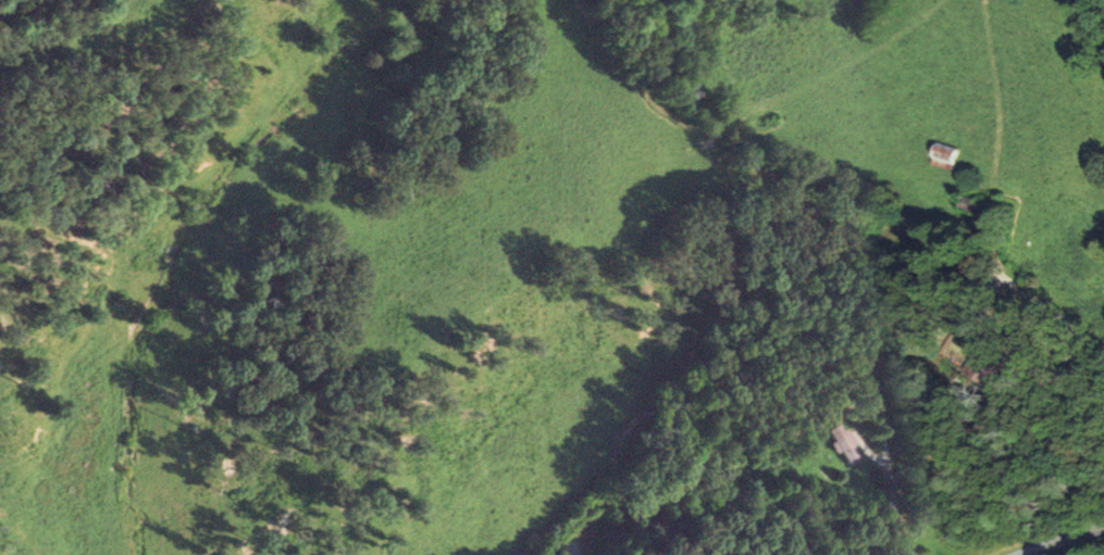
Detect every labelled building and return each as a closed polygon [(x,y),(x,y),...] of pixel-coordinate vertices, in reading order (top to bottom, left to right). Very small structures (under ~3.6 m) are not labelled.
[(958,171),(965,151),(944,143),(937,163),(958,171)] [(833,442),(849,466),(862,457),(854,446),(858,443),(850,430),(833,442)]
